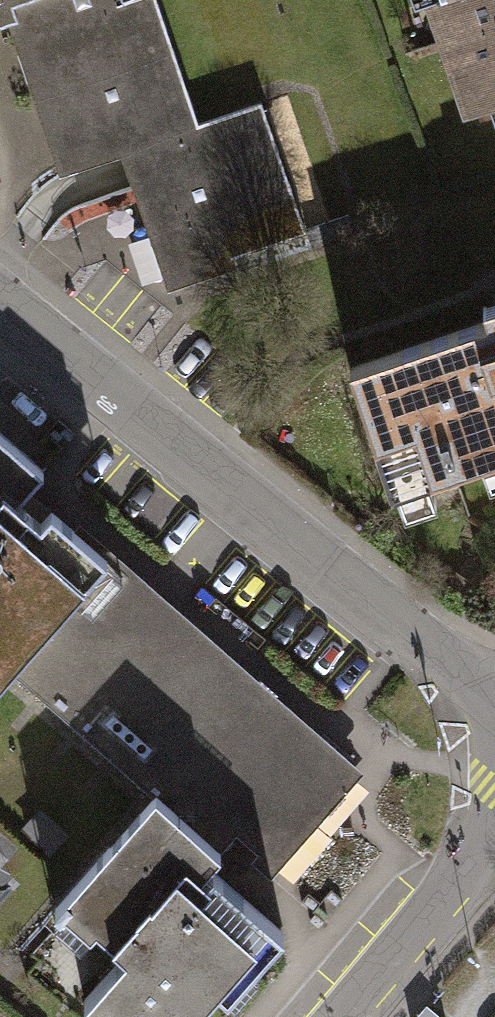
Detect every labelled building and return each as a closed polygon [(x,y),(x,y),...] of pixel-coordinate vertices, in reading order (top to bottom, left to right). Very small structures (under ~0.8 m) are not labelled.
[(12,28),(71,0),(0,0),(0,33),(12,28)] [(130,158),(200,124),(156,0),(71,0),(12,28),(65,180),(130,158)] [(465,120),(494,109),(494,0),(424,0),(465,120)] [(247,108),(200,124),(130,158),(173,281),(293,239),(247,108)] [(351,365),(394,494),(494,460),(494,303),(484,307),(488,320),(351,365)] [(7,673),(151,799),(52,912),(58,918),(49,929),(78,951),(97,930),(124,957),(82,1004),(97,1016),(192,1016),(213,992),(232,1006),(286,937),(211,869),(236,835),(258,854),(252,863),(271,877),(364,774),(82,525),(77,531),(51,511),(39,522),(27,511),(31,505),(21,497),(44,472),(0,434),(0,680),(7,673)] [(430,998),(415,1016),(452,1016),(453,1015),(430,998)]
